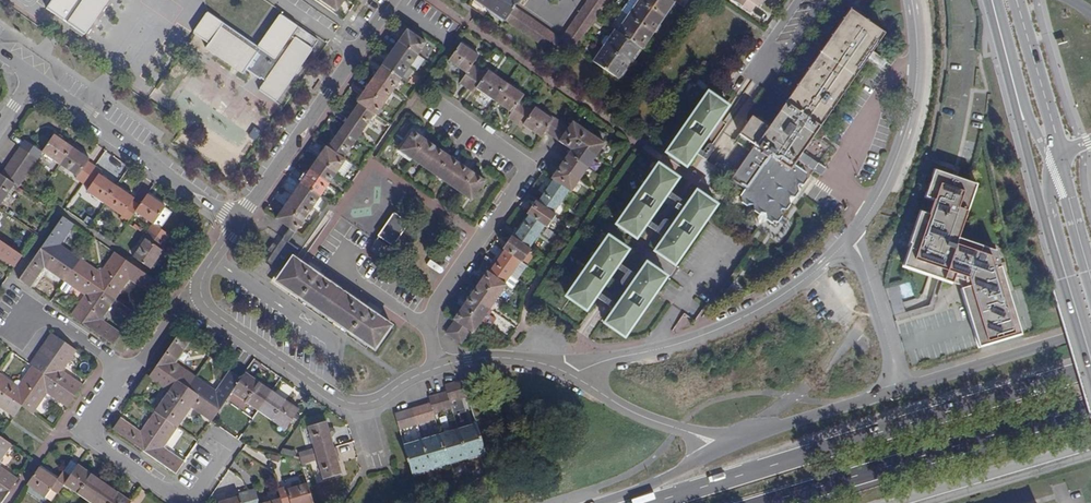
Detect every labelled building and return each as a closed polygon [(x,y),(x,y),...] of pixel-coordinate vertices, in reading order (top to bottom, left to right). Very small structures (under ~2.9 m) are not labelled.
[(47,8),(84,33),(107,0),(53,0),(47,8)] [(345,0),(321,0),(337,11),(345,0)] [(489,10),(496,0),(475,0),(489,10)] [(489,10),(505,20),(515,6),(519,0),(496,0),(489,10)] [(607,2),(604,0),(587,0),(582,7),(596,17),(607,2)] [(621,11),(627,16),(637,0),(629,0),(621,11)] [(627,16),(653,33),(664,17),(639,0),(637,0),(627,16)] [(664,17),(675,2),(672,0),(639,0),(664,17)] [(831,36),(801,79),(778,112),(776,115),(764,107),(756,118),(752,115),(734,140),(750,151),(737,171),(734,169),(729,176),(732,178),(731,179),(745,188),(740,196),(741,202),(746,206),(753,204),(753,211),(758,214),(756,217),(758,224),(765,221),(766,220),(772,223),(778,221),(782,216),(780,210),(787,209),(791,204),(789,197),(796,197),(799,191),(797,185),(804,185),(808,179),(806,172),(794,164),(797,159),(800,156),(802,152),(866,60),(877,68),(883,60),(872,52),(885,33),(867,21),(870,16),(864,12),(861,17),(850,9),(853,5),(846,0),(845,0),(842,4),(850,9),(831,36)] [(754,5),(747,0),(732,0),(750,12),(754,5)] [(861,17),(864,12),(853,5),(850,9),(861,17)] [(515,6),(505,20),(511,25),(521,10),(515,6)] [(586,33),(596,17),(582,7),(571,23),(586,33)] [(521,10),(511,25),(518,29),(528,15),(521,10)] [(621,11),(610,27),(615,30),(616,31),(627,16),(621,11)] [(318,39),(281,14),(258,47),(208,12),(194,33),(208,43),(206,47),(244,73),(246,69),(260,78),(261,78),(264,80),(258,89),(275,101),(318,39)] [(528,15),(518,29),(524,34),(534,19),(528,15)] [(642,49),(653,33),(627,16),(616,31),(639,47),(642,49)] [(534,19),(524,34),(531,39),(541,24),(534,19)] [(575,49),(586,33),(571,23),(561,38),(560,38),(575,49)] [(541,24),(531,39),(537,43),(548,29),(541,24)] [(406,28),(398,41),(417,55),(426,42),(406,28)] [(555,33),(548,29),(537,43),(544,48),(555,33)] [(615,30),(604,46),(628,63),(639,47),(616,31),(615,30)] [(555,33),(544,48),(550,52),(560,38),(561,38),(555,33)] [(398,41),(389,53),(409,67),(417,55),(398,41)] [(448,60),(466,73),(472,64),(478,55),(460,42),(448,60)] [(617,78),(628,63),(604,46),(593,61),(617,78)] [(389,53),(381,65),(401,78),(409,67),(389,53)] [(460,82),(467,86),(479,69),(472,64),(466,73),(460,82)] [(381,65),(373,77),(393,90),(401,78),(381,65)] [(473,91),(476,87),(485,73),(479,69),(467,86),(473,91)] [(488,70),(485,73),(476,87),(493,100),(506,82),(488,70)] [(373,77),(364,89),(384,103),(393,90),(373,77)] [(493,100),(511,112),(520,100),(524,94),(506,82),(493,100)] [(364,89),(356,101),(359,102),(374,113),(376,115),(384,103),(364,89)] [(704,92),(695,105),(698,107),(674,141),(672,139),(662,152),(683,166),(692,152),(689,151),(712,118),(715,120),(725,106),(704,92)] [(526,105),(520,100),(511,112),(508,118),(514,122),(526,105)] [(359,102),(344,125),(359,135),(374,113),(359,102)] [(521,127),(522,124),(533,109),(526,105),(514,122),(521,127)] [(522,124),(541,136),(544,131),(553,119),(535,106),(533,109),(522,124)] [(554,116),(553,119),(544,131),(552,136),(561,121),(554,116)] [(692,152),(715,120),(712,118),(689,151),(692,152)] [(569,126),(566,124),(561,121),(552,136),(559,141),(569,126)] [(584,129),(573,121),(569,126),(559,141),(571,149),(576,141),(584,129)] [(344,125),(328,147),(343,158),(359,135),(344,125)] [(703,159),(707,162),(730,128),(726,126),(703,159)] [(398,150),(410,158),(424,137),(412,129),(398,150)] [(604,142),(584,129),(576,141),(595,154),(604,142)] [(54,133),(42,151),(59,163),(71,146),(54,133)] [(410,158),(422,166),(436,146),(424,137),(410,158)] [(24,139),(19,146),(38,158),(42,152),(42,151),(24,139)] [(587,166),(595,154),(576,141),(571,149),(568,153),(587,166)] [(326,145),(317,158),(337,173),(346,159),(343,158),(328,147),(326,145)] [(19,146),(15,153),(33,165),(38,158),(19,146)] [(59,163),(77,176),(88,160),(90,158),(71,146),(59,163)] [(422,166),(434,175),(448,154),(436,146),(422,166)] [(825,167),(802,152),(797,159),(820,175),(825,167)] [(15,153),(10,160),(28,172),(33,165),(15,153)] [(579,179),(587,166),(568,153),(559,165),(579,179)] [(434,175),(446,183),(460,163),(448,154),(434,175)] [(317,158),(309,170),(329,184),(337,173),(317,158)] [(28,172),(10,160),(5,167),(23,179),(28,172)] [(95,164),(88,160),(77,176),(76,178),(82,182),(95,164)] [(446,183),(458,191),(472,171),(460,163),(446,183)] [(692,189),(682,203),(686,205),(662,238),(640,223),(663,189),(665,191),(675,177),(655,163),(645,177),(648,179),(625,212),(622,210),(613,224),(633,238),(642,244),(670,264),(678,251),(676,249),(700,214),(703,215),(712,203),(692,189)] [(82,182),(88,187),(99,172),(100,173),(102,170),(95,164),(82,182)] [(559,165),(551,178),(553,179),(569,190),(570,191),(579,179),(559,165)] [(5,167),(0,173),(14,183),(19,186),(23,179),(5,167)] [(309,170),(300,182),(320,196),(329,184),(309,170)] [(486,180),(472,171),(458,191),(472,201),(486,180)] [(1022,334),(1000,249),(963,240),(977,181),(935,171),(930,190),(933,204),(931,213),(920,210),(905,269),(962,283),(978,347),(1022,336),(1022,334)] [(116,185),(100,173),(99,172),(88,187),(86,190),(104,203),(116,185)] [(14,183),(0,173),(0,204),(14,183)] [(553,179),(538,201),(553,212),(569,190),(553,179)] [(300,182),(292,194),(312,208),(320,196),(300,182)] [(135,197),(116,185),(104,203),(122,216),(133,200),(135,197)] [(662,238),(686,205),(682,203),(665,191),(663,189),(640,223),(662,238)] [(166,206),(147,193),(139,204),(135,211),(152,223),(153,224),(153,223),(155,222),(162,211),(166,206)] [(292,194),(284,206),(304,220),(312,208),(292,194)] [(122,216),(121,217),(127,222),(135,211),(139,204),(133,200),(122,216)] [(535,200),(526,213),(529,215),(545,225),(546,227),(555,214),(553,212),(538,201),(535,200)] [(679,204),(674,201),(669,208),(674,211),(679,204)] [(284,206),(276,218),(289,227),(295,232),(304,220),(284,206)] [(168,216),(162,211),(155,222),(161,226),(168,216)] [(395,213),(378,238),(388,246),(381,257),(379,259),(383,261),(409,223),(395,213)] [(60,244),(75,223),(63,215),(41,247),(72,269),(80,257),(60,244)] [(529,215),(514,237),(529,248),(545,225),(529,215)] [(170,235),(153,223),(153,224),(152,223),(147,229),(165,242),(170,235)] [(289,227),(283,236),(290,240),(295,232),(289,227)] [(161,248),(165,242),(147,229),(143,236),(145,237),(161,248)] [(512,235),(502,248),(505,250),(520,261),(522,262),(531,249),(529,248),(514,237),(512,235)] [(586,310),(574,328),(576,330),(595,301),(593,300),(587,308),(585,306),(593,296),(590,294),(613,261),(635,276),(612,309),(609,307),(602,318),(598,316),(597,318),(620,335),(630,321),(627,319),(650,286),(653,288),(662,275),(634,255),(625,249),(605,235),(595,249),(598,250),(575,283),(572,282),(563,295),(586,310)] [(290,240),(283,236),(277,245),(273,242),(268,250),(272,252),(265,262),(277,269),(281,272),(293,255),(299,247),(290,240)] [(145,237),(132,256),(150,269),(163,250),(161,248),(145,237)] [(378,238),(370,249),(381,257),(388,246),(378,238)] [(625,249),(634,255),(642,244),(633,238),(625,249)] [(15,266),(23,255),(2,241),(0,243),(0,256),(15,266)] [(44,267),(64,281),(72,269),(41,247),(18,278),(30,287),(44,267)] [(505,250),(489,272),(505,283),(520,261),(505,250)] [(100,271),(80,257),(72,269),(103,291),(125,259),(114,252),(100,271)] [(393,324),(296,257),(293,255),(281,272),(276,281),(375,350),(393,324)] [(129,279),(149,293),(157,281),(125,259),(103,291),(115,299),(129,279)] [(612,309),(635,276),(613,261),(590,294),(593,296),(609,307),(612,309)] [(84,294),(70,314),(81,322),(103,291),(72,269),(64,281),(71,285),(84,294)] [(487,270),(479,282),(499,296),(507,284),(505,283),(489,272),(487,270)] [(64,281),(59,288),(66,293),(71,285),(64,281)] [(479,282),(470,294),(491,308),(499,296),(479,282)] [(102,318),(115,299),(103,291),(81,322),(114,344),(122,332),(102,318)] [(470,294),(462,306),(482,320),(491,326),(496,318),(488,312),(491,308),(470,294)] [(462,306),(453,319),(454,320),(471,331),(473,333),(482,320),(462,306)] [(454,320),(450,327),(467,338),(471,331),(454,320)] [(467,338),(450,327),(446,333),(462,344),(467,338)] [(51,331),(47,338),(61,347),(65,341),(51,331)] [(176,362),(189,341),(177,333),(156,364),(188,386),(196,376),(176,362)] [(47,338),(42,344),(57,354),(61,347),(47,338)] [(63,369),(77,349),(65,341),(61,347),(57,354),(52,360),(48,367),(43,373),(75,395),(83,383),(63,369)] [(57,354),(42,344),(38,350),(52,360),(57,354)] [(52,360),(38,350),(33,357),(48,367),(52,360)] [(33,357),(29,363),(32,365),(43,373),(48,367),(33,357)] [(168,391),(155,411),(166,419),(188,386),(156,364),(147,377),(168,391)] [(0,373),(0,390),(21,405),(43,373),(32,365),(18,385),(0,373)] [(216,389),(196,376),(188,386),(220,408),(231,391),(241,377),(229,369),(216,389)] [(272,391),(245,372),(241,377),(231,391),(259,410),(272,391)] [(47,392),(67,407),(75,395),(43,373),(21,405),(33,413),(47,392)] [(450,401),(468,395),(463,377),(444,383),(446,390),(450,401)] [(191,407),(211,421),(220,408),(188,386),(166,419),(178,427),(191,407)] [(13,416),(21,405),(0,390),(0,407),(13,416)] [(433,413),(451,408),(450,401),(446,390),(428,395),(430,401),(433,413)] [(298,409),(272,391),(259,410),(285,429),(298,409)] [(417,424),(435,418),(433,413),(430,401),(412,406),(417,424)] [(399,429),(417,424),(412,406),(394,412),(399,429)] [(141,431),(120,417),(112,429),(144,451),(166,419),(155,411),(141,431)] [(164,446),(178,427),(166,419),(144,451),(176,472),(184,460),(164,446)] [(307,425),(314,452),(334,446),(326,419),(307,425)] [(476,422),(457,428),(466,458),(485,452),(476,422)] [(457,428),(439,433),(448,463),(466,458),(457,428)] [(439,433),(422,439),(431,468),(448,463),(439,433)] [(12,443),(0,435),(0,460),(12,443)] [(422,439),(403,444),(412,474),(431,468),(422,439)] [(341,473),(334,446),(314,452),(322,478),(341,473)] [(64,483),(91,502),(105,482),(77,463),(69,475),(64,483)] [(10,490),(18,478),(0,465),(0,483),(10,490)] [(57,477),(39,465),(26,484),(45,496),(51,488),(58,478),(57,477)] [(51,488),(57,492),(64,483),(69,475),(62,470),(57,477),(58,478),(51,488)] [(314,502),(308,481),(288,487),(286,488),(291,502),(311,502),(314,502)] [(93,502),(129,502),(131,500),(105,482),(91,502),(93,502)] [(10,490),(0,483),(0,502),(1,502),(10,490)] [(276,487),(280,497),(282,502),(291,502),(286,488),(288,487),(287,484),(276,487)] [(246,489),(251,502),(258,502),(260,502),(255,486),(246,489)] [(246,489),(238,491),(239,494),(240,494),(243,502),(251,502),(246,489)] [(240,494),(239,494),(217,501),(218,502),(243,502),(240,494)]
